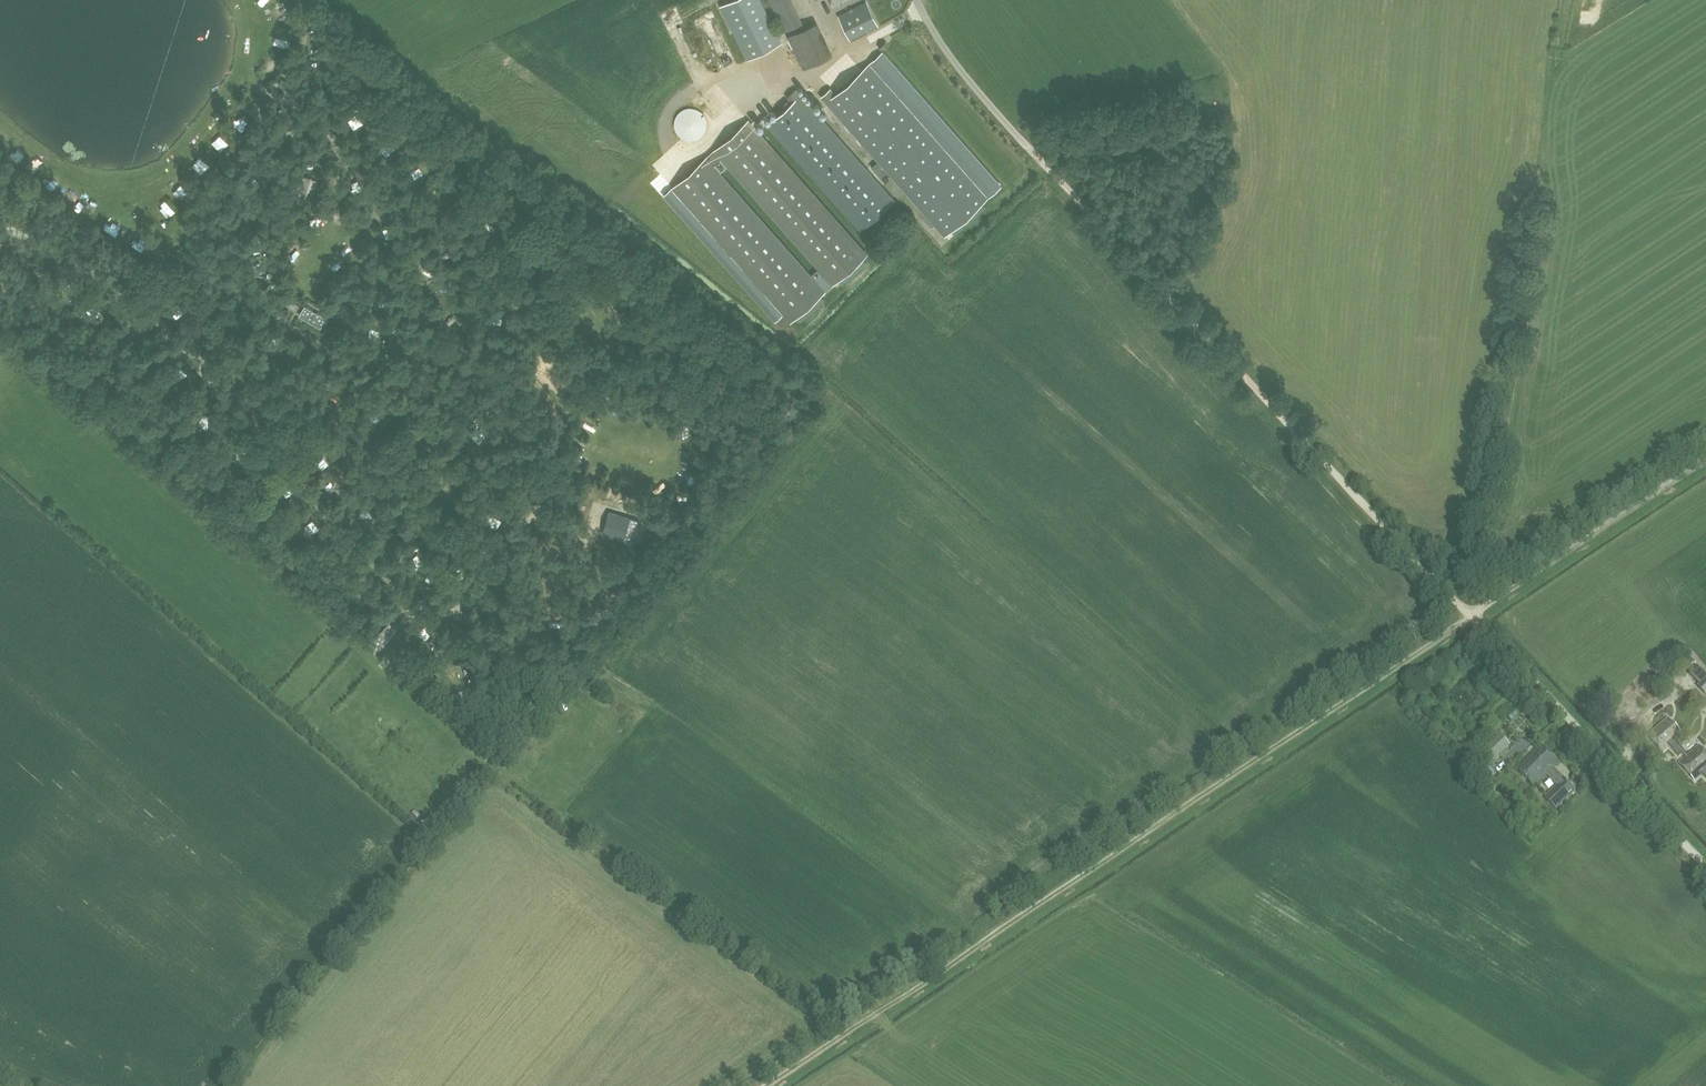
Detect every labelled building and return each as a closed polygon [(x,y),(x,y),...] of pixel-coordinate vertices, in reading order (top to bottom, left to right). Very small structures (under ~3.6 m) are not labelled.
[(747,59),(780,42),(760,0),(731,0),(720,5),(747,59)] [(785,31),(802,22),(791,0),(770,0),(785,31)] [(838,15),(849,39),(877,25),(866,1),(838,15)] [(704,32),(714,27),(711,22),(719,18),(715,10),(698,20),(704,32)] [(787,36),(803,68),(828,56),(812,23),(787,36)] [(870,57),(914,107),(923,99),(878,49),(870,57)] [(820,95),(823,98),(943,234),(986,195),(869,63),(835,93),(830,87),(820,95)] [(281,77),(277,84),(289,90),(292,83),(281,77)] [(767,124),(860,230),(894,200),(795,89),(787,97),(791,102),(767,124)] [(674,125),(675,127),(675,128),(675,129),(676,131),(677,132),(677,133),(678,134),(679,135),(680,136),(681,137),(682,138),(684,138),(685,139),(686,139),(688,140),(689,140),(692,140),(693,140),(695,139),(697,138),(699,138),(700,137),(701,136),(702,135),(703,134),(704,133),(704,132),(705,131),(706,129),(706,128),(706,127),(707,125),(707,124),(707,122),(706,121),(706,120),(706,118),(705,117),(705,116),(704,115),(703,113),(702,112),(701,111),(700,111),(699,110),(697,109),(696,109),(695,108),(693,108),(692,108),(691,108),(689,108),(688,108),(686,108),(685,109),(684,109),(682,110),(681,110),(680,111),(679,112),(678,113),(677,114),(677,116),(676,117),(675,118),(675,120),(675,121),(674,122),(674,124),(674,125)] [(354,123),(361,133),(370,127),(363,117),(354,123)] [(954,117),(951,122),(956,126),(952,131),(958,135),(965,127),(954,117)] [(748,120),(707,157),(714,165),(722,158),(833,284),(838,280),(842,285),(869,262),(864,257),(867,254),(748,120)] [(222,151),(231,145),(227,140),(218,146),(222,151)] [(714,165),(707,157),(670,188),(790,323),(795,318),(799,323),(825,300),(821,295),(832,285),(817,269),(812,274),(714,165)] [(203,162),(198,170),(208,177),(214,170),(203,162)] [(307,179),(304,189),(316,192),(319,182),(307,179)] [(184,203),(193,201),(190,187),(181,189),(184,203)] [(171,204),(163,212),(174,223),(183,215),(171,204)] [(386,213),(378,215),(380,227),(388,225),(386,213)] [(490,230),(499,235),(506,225),(497,219),(490,230)] [(321,238),(329,230),(321,221),(313,229),(321,238)] [(447,251),(453,249),(450,241),(444,245),(447,251)] [(386,273),(383,279),(386,285),(393,285),(396,279),(392,273),(386,273)] [(381,297),(375,301),(375,308),(381,311),(387,307),(387,300),(381,297)] [(286,304),(297,309),(299,304),(289,299),(286,304)] [(177,311),(184,318),(189,313),(182,306),(177,311)] [(320,327),(324,320),(325,320),(303,307),(304,308),(300,315),(299,315),(321,327),(320,327)] [(91,317),(98,328),(106,322),(98,311),(91,317)] [(247,448),(243,452),(252,459),(256,454),(247,448)] [(638,520),(608,511),(602,531),(624,537),(623,541),(632,543),(638,520)] [(315,536),(324,530),(319,522),(310,528),(315,536)] [(376,599),(382,592),(374,585),(368,592),(376,599)] [(389,621),(370,643),(371,642),(377,648),(396,627),(395,627),(389,622),(389,621)] [(1689,666),(1694,662),(1688,656),(1683,660),(1689,666)] [(1695,680),(1704,672),(1697,665),(1689,673),(1695,680)] [(1671,677),(1666,681),(1671,688),(1676,685),(1671,677)] [(1500,699),(1496,702),(1502,711),(1506,708),(1500,699)] [(1516,722),(1526,714),(1521,707),(1511,715),(1516,722)] [(1695,782),(1705,772),(1705,753),(1699,746),(1689,755),(1684,749),(1681,752),(1673,743),(1683,735),(1668,718),(1648,736),(1663,752),(1669,746),(1677,755),(1678,755),(1683,760),(1679,763),(1695,782)] [(1483,750),(1494,762),(1511,745),(1499,733),(1483,750)] [(1545,797),(1556,809),(1576,790),(1554,768),(1559,762),(1542,744),(1517,769),(1534,786),(1547,774),(1558,785),(1545,797)] [(1476,777),(1484,786),(1497,774),(1488,765),(1476,777)]
